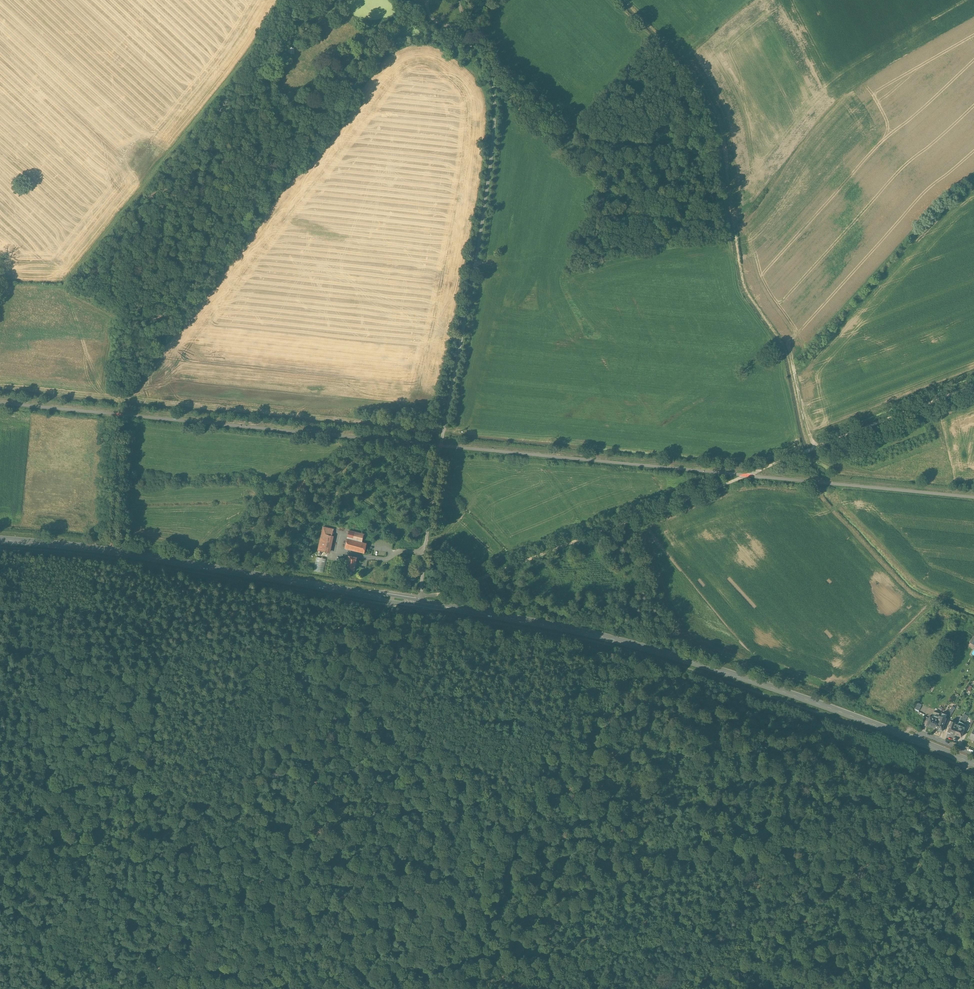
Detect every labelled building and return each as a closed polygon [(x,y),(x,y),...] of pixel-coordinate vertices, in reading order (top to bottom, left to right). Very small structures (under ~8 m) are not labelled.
[(320,550),(326,552),(331,553),(334,536),(333,536),(334,529),(324,527),(320,550)] [(367,541),(348,536),(346,546),(365,550),(367,541)] [(331,553),(326,552),(324,564),(348,568),(348,569),(355,571),(358,557),(331,553)] [(941,716),(939,715),(939,717),(935,728),(938,729),(938,730),(942,732),(947,718),(946,718),(947,715),(942,713),(941,716)] [(968,716),(964,714),(960,721),(964,724),(968,716)] [(934,717),(930,716),(929,718),(928,717),(927,721),(928,722),(927,725),(927,726),(927,727),(928,727),(929,727),(930,727),(931,726),(935,728),(939,717),(934,716),(934,717)] [(955,722),(951,721),(947,733),(951,734),(951,733),(955,735),(958,725),(954,724),(955,722)] [(965,727),(958,725),(955,735),(961,737),(965,727)]
